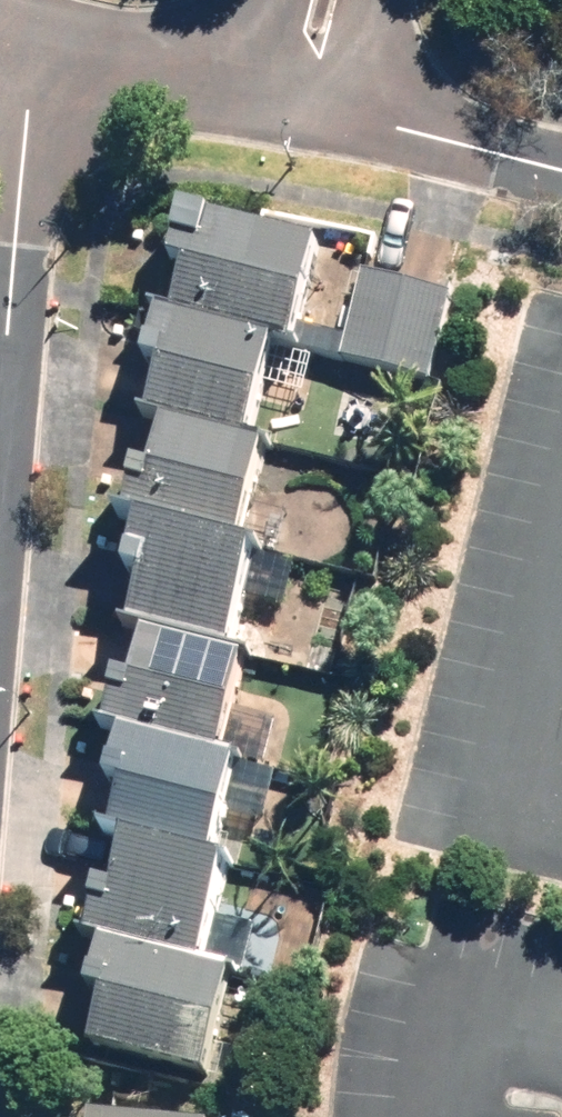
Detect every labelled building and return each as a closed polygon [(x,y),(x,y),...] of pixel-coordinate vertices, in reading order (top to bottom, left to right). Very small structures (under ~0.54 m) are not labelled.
[(335,233),(188,202),(174,267),(187,270),(179,306),(291,330),(314,335),(335,233)] [(459,292),(363,272),(345,358),(442,377),(459,292)] [(269,434),(291,330),(179,306),(166,304),(153,366),(169,370),(161,412),(172,414),(269,434)] [(269,434),(172,414),(161,464),(144,460),(134,506),(143,508),(256,531),(276,436),(269,434)] [(256,531),(143,508),(133,559),(155,563),(141,632),(149,634),(248,655),(273,535),(261,532),(256,531)] [(254,656),(248,655),(149,634),(141,671),(124,668),(111,729),(127,732),(233,755),(254,656)] [(233,755),(127,732),(116,785),(134,789),(126,827),(137,830),(225,848),(244,757),(233,755)] [(217,956),(239,851),(225,848),(137,830),(126,884),(105,879),(94,930),(106,932),(217,956)] [(223,957),(217,956),(106,932),(93,992),(112,996),(102,1043),(221,1068),(244,961),(223,957)]
